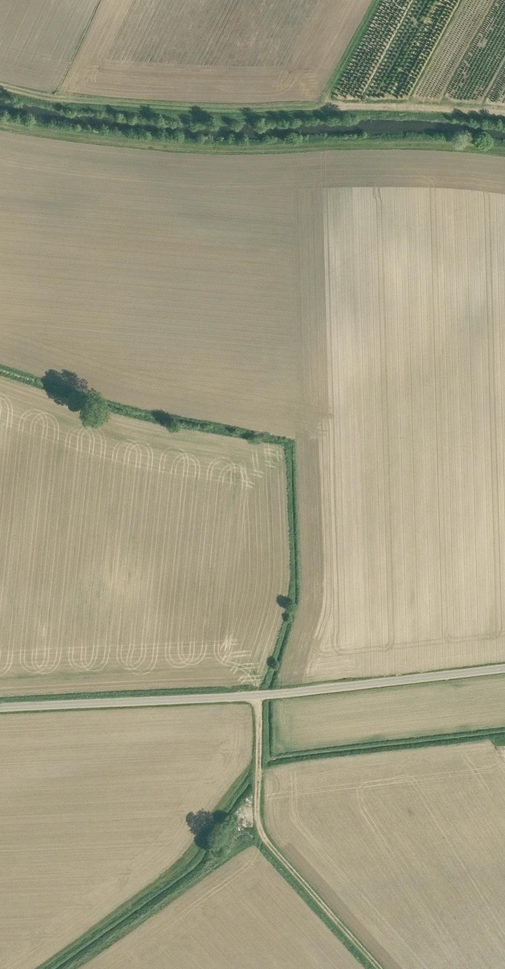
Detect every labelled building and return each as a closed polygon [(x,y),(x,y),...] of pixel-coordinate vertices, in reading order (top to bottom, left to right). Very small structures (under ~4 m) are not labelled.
[(353,254),(347,267),(356,271),(362,258),(353,254)]
